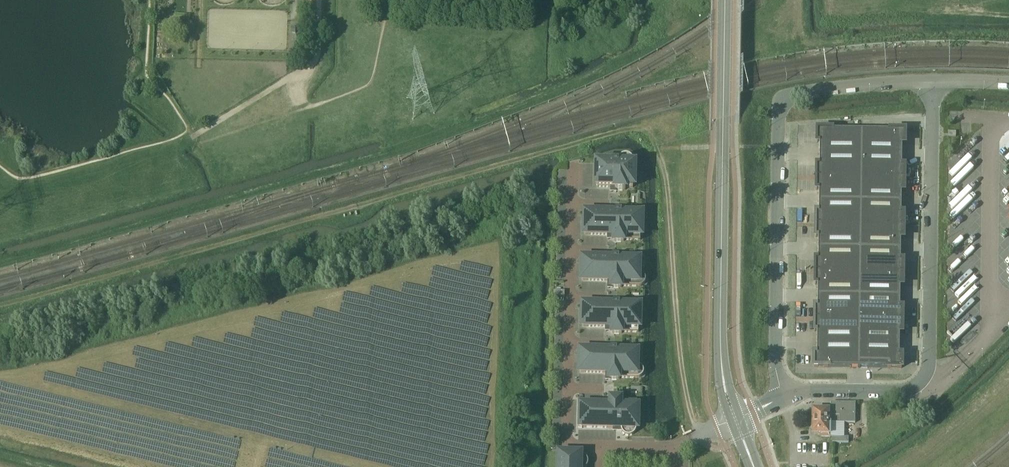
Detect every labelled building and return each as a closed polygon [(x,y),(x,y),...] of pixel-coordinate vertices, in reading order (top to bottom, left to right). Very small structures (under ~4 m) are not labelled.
[(862,156),(862,131),(831,131),(817,131),(816,143),(817,143),(819,143),(819,155),(862,156)] [(862,156),(901,156),(902,144),(903,144),(904,144),(904,132),(890,131),(890,132),(862,131),(862,156)] [(861,179),(862,156),(819,155),(819,166),(817,166),(816,166),(816,179),(861,179)] [(901,167),(901,156),(862,156),(861,179),(904,180),(904,167),(903,167),(901,167)] [(618,162),(618,163),(611,163),(611,165),(598,165),(598,164),(594,164),(594,179),(595,179),(595,183),(597,183),(597,187),(615,188),(615,190),(616,190),(616,191),(617,191),(617,192),(622,192),(622,191),(623,191),(625,191),(625,188),(632,188),(632,184),(634,184),(634,182),(634,172),(635,172),(635,171),(634,171),(634,170),(633,170),(633,166),(633,164),(633,163),(632,162),(632,161),(631,161),(630,160),(630,159),(629,159),(627,158),(626,158),(625,158),(624,158),(623,158),(622,159),(621,159),(620,160),(619,161),(618,162)] [(861,202),(861,179),(816,179),(816,190),(817,190),(818,190),(818,202),(861,202)] [(903,192),(904,180),(861,179),(861,202),(901,203),(901,191),(903,191),(903,192)] [(861,227),(861,202),(818,202),(818,214),(816,214),(816,213),(815,226),(861,227)] [(901,215),(901,203),(861,202),(861,227),(903,227),(903,214),(902,214),(902,215),(901,215)] [(640,218),(640,213),(621,213),(621,211),(614,211),(614,213),(586,212),(586,211),(583,211),(582,226),(584,226),(583,231),(585,231),(585,235),(614,236),(614,242),(615,242),(616,242),(616,243),(621,243),(621,242),(622,242),(623,242),(623,241),(640,241),(640,232),(641,232),(641,230),(642,230),(641,230),(641,220),(642,220),(642,219),(641,219),(641,218),(640,218)] [(860,250),(861,227),(815,226),(815,238),(816,238),(816,237),(818,237),(818,249),(860,250)] [(903,239),(903,227),(861,227),(860,250),(900,250),(900,238),(902,239),(903,239)] [(860,274),(860,250),(818,249),(817,261),(816,261),(816,260),(815,260),(815,273),(860,274)] [(900,262),(900,250),(860,250),(860,274),(902,274),(903,262),(902,262),(900,262)] [(641,274),(639,274),(639,264),(638,264),(638,259),(619,259),(619,257),(612,257),(612,259),(583,258),(583,263),(581,263),(581,264),(581,265),(581,274),(580,274),(580,275),(581,275),(581,276),(582,276),(582,281),(611,282),(611,288),(612,288),(613,288),(613,289),(618,289),(618,288),(620,288),(621,288),(621,287),(639,287),(640,287),(641,287),(642,286),(643,285),(644,285),(645,284),(645,283),(645,282),(645,281),(645,280),(645,279),(645,278),(644,277),(644,276),(643,276),(642,275),(641,274)] [(860,297),(860,274),(815,273),(815,285),(817,285),(817,297),(860,297)] [(902,286),(902,274),(860,274),(860,297),(900,298),(900,286),(901,286),(902,286)] [(859,321),(860,297),(817,297),(817,308),(815,308),(814,308),(814,320),(859,321)] [(899,309),(900,298),(860,297),(859,321),(902,321),(902,309),(901,309),(899,309)] [(614,334),(614,335),(619,335),(619,334),(620,334),(621,334),(621,333),(638,333),(638,324),(639,324),(639,322),(640,322),(639,322),(639,312),(640,312),(640,311),(639,311),(639,310),(638,310),(638,306),(619,305),(619,303),(612,303),(612,305),(584,304),(584,303),(581,303),(580,318),(581,318),(581,323),(583,323),(583,327),(612,328),(611,334),(613,334),(614,334)] [(859,344),(859,321),(814,320),(814,332),(815,332),(816,332),(816,344),(859,344)] [(902,333),(902,321),(859,321),(859,344),(899,345),(899,333),(901,333),(902,333)] [(859,368),(859,344),(816,344),(816,355),(815,355),(814,355),(813,368),(828,368),(828,367),(859,368)] [(899,356),(899,345),(859,344),(859,368),(887,368),(887,369),(901,369),(901,356),(900,356),(899,356)] [(638,366),(637,366),(637,356),(636,356),(636,351),(616,351),(617,349),(610,349),(610,351),(581,350),(581,355),(579,355),(579,356),(579,357),(579,366),(578,366),(578,367),(579,367),(579,368),(580,368),(580,373),(609,374),(609,380),(610,380),(611,380),(611,381),(616,381),(616,380),(617,380),(619,380),(619,379),(637,379),(638,379),(639,379),(640,378),(641,377),(642,376),(643,375),(643,374),(643,373),(643,372),(643,371),(643,370),(642,369),(642,368),(641,368),(641,367),(640,367),(639,366),(638,366)] [(635,432),(636,429),(636,424),(637,425),(637,423),(638,423),(638,422),(637,422),(637,413),(638,413),(638,412),(637,412),(637,411),(636,411),(636,401),(620,401),(620,400),(619,400),(619,399),(617,399),(613,398),(613,399),(611,399),(611,400),(610,400),(610,406),(581,405),(581,409),(580,409),(579,414),(578,414),(578,429),(582,429),(582,428),(614,428),(614,427),(621,427),(621,429),(621,430),(621,431),(622,433),(623,434),(624,435),(626,436),(627,436),(629,436),(630,436),(632,435),(633,435),(634,434),(634,433),(635,432)] [(811,422),(855,422),(855,403),(830,403),(830,411),(812,411),(812,415),(811,417),(811,422)] [(855,423),(855,422),(811,422),(811,429),(812,430),(812,435),(821,435),(821,437),(830,438),(830,423),(855,423)] [(580,455),(576,455),(576,454),(575,454),(575,453),(574,453),(574,454),(564,454),(564,453),(564,454),(562,454),(562,455),(558,455),(557,466),(587,466),(587,465),(588,464),(588,463),(588,462),(587,461),(587,459),(586,458),(584,457),(583,456),(582,455),(580,455)]
